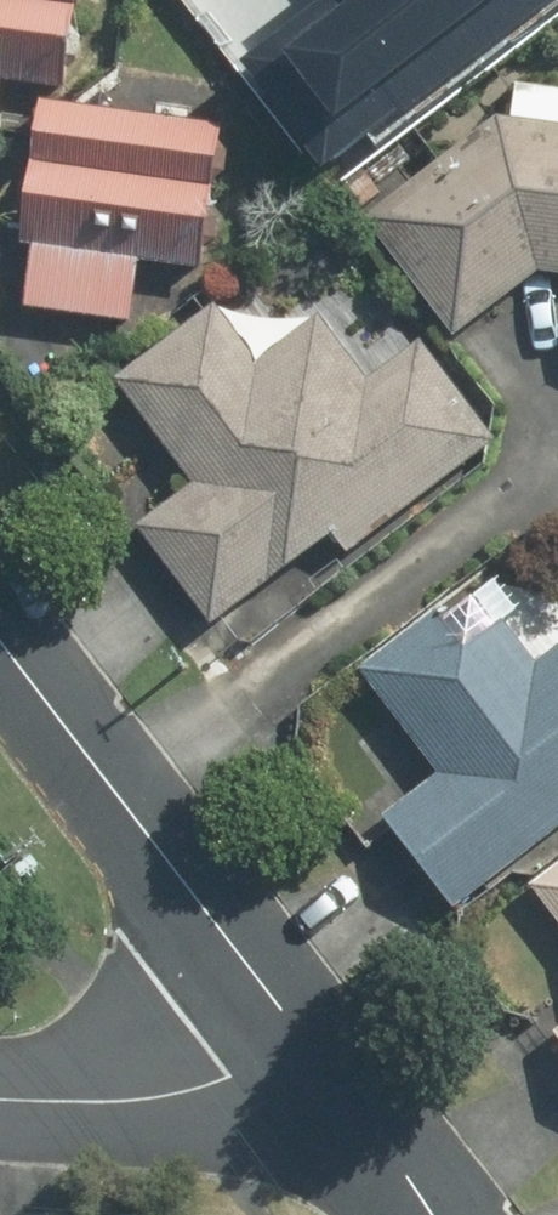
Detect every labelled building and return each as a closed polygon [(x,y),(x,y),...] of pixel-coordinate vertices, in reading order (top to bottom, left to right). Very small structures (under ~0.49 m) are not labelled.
[(9,78),(77,87),(88,0),(0,0),(0,136),(9,78)] [(244,60),(326,166),(540,0),(321,0),(244,60)] [(41,242),(32,304),(138,319),(147,257),(215,266),(235,121),(50,96),(30,241),(41,242)] [(557,271),(557,122),(505,115),(374,215),(463,333),(547,270),(557,271)] [(226,299),(120,374),(198,482),(144,520),(216,622),(340,534),(353,552),(506,444),(428,335),(374,374),(329,311),(265,356),(226,299)] [(545,658),(514,616),(473,647),(443,607),(365,665),(440,767),(383,812),(462,911),(557,835),(557,648),(545,658)] [(536,876),(557,906),(557,860),(536,876)]
